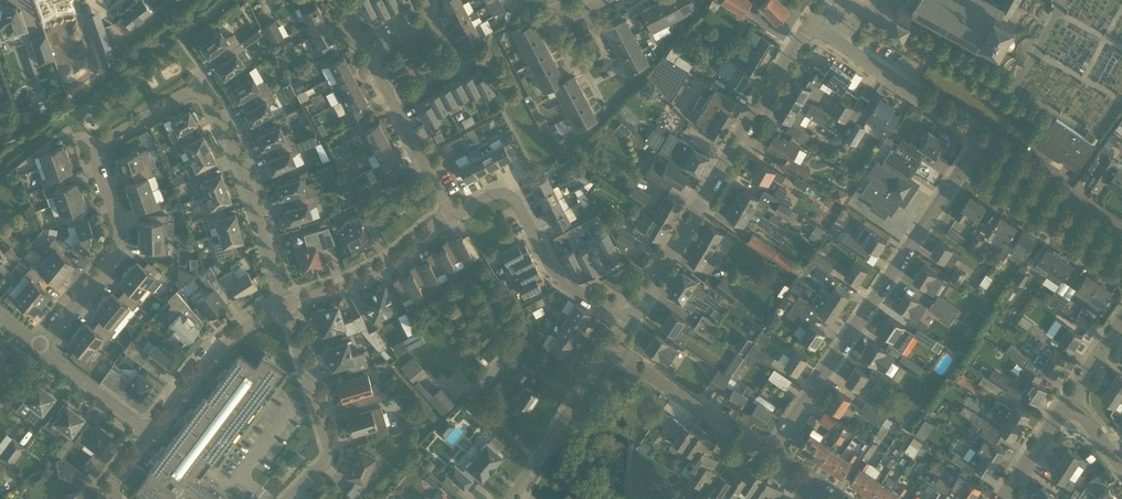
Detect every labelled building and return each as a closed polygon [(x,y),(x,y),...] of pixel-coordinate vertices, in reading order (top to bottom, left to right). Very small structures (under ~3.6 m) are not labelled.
[(36,2),(43,22),(43,23),(44,22),(56,14),(57,15),(73,10),(71,3),(72,3),(74,1),(73,0),(46,0),(45,0),(41,0),(36,2)] [(143,0),(139,0),(120,14),(123,18),(117,22),(126,33),(152,12),(143,0)] [(303,12),(308,23),(323,16),(315,1),(310,4),(308,1),(306,3),(304,0),(290,0),(298,15),(302,13),(302,12),(303,12)] [(371,0),(357,0),(366,17),(367,17),(369,16),(372,21),(408,2),(407,0),(371,0)] [(462,4),(460,0),(442,0),(445,6),(442,7),(445,13),(462,4)] [(500,0),(495,0),(487,4),(490,10),(502,4),(500,0)] [(656,4),(667,24),(681,17),(672,0),(663,0),(656,4)] [(681,17),(696,9),(691,0),(672,0),(681,17)] [(725,5),(720,2),(719,3),(714,0),(712,0),(708,7),(714,11),(715,10),(720,13),(725,5)] [(720,2),(725,5),(742,16),(752,1),(750,0),(721,0),(720,2)] [(755,1),(758,5),(760,7),(759,8),(762,11),(764,11),(775,23),(788,10),(778,0),(754,0),(755,1)] [(1012,14),(1020,0),(1005,0),(1001,7),(989,0),(917,0),(916,2),(913,0),(908,0),(907,1),(905,4),(900,1),(893,15),(907,23),(912,13),(937,27),(935,32),(942,36),(944,31),(982,52),(986,43),(1001,51),(1004,44),(1008,45),(1011,44),(1014,41),(1015,38),(1014,35),(1011,32),(1015,25),(1007,21),(1011,13),(1012,14)] [(5,25),(10,37),(28,31),(22,13),(19,13),(16,6),(11,8),(9,5),(4,7),(4,6),(2,7),(1,4),(0,5),(0,26),(5,25)] [(468,15),(468,14),(462,4),(445,13),(447,18),(451,16),(454,22),(468,15)] [(490,10),(493,16),(505,10),(502,4),(490,10)] [(667,24),(656,4),(641,11),(652,32),(667,24)] [(468,15),(454,22),(457,28),(453,30),(456,35),(474,25),(471,20),(479,16),(476,10),(468,15)] [(323,16),(308,23),(314,35),(332,25),(329,20),(326,22),(323,16)] [(645,25),(642,18),(635,22),(639,28),(645,25)] [(487,19),(481,22),(485,33),(492,30),(487,19)] [(264,26),(273,42),(283,37),(274,20),(264,26)] [(613,45),(633,34),(625,20),(605,31),(613,45)] [(474,25),(456,35),(459,40),(462,38),(465,45),(485,34),(479,23),(474,25)] [(520,49),(541,38),(536,28),(534,23),(528,26),(526,23),(511,31),(513,34),(512,34),(520,49)] [(332,25),(314,35),(319,45),(315,48),(318,54),(330,48),(327,43),(334,39),(331,32),(335,31),(332,25)] [(107,37),(104,27),(91,32),(98,52),(100,51),(105,65),(113,61),(109,48),(111,47),(107,37)] [(262,34),(258,29),(252,33),(256,39),(262,34)] [(761,35),(761,36),(753,31),(747,41),(755,46),(749,55),(741,51),(738,56),(736,55),(732,60),(734,62),(733,63),(756,77),(776,44),(761,35)] [(223,46),(227,52),(239,42),(233,34),(225,38),(220,32),(217,34),(216,32),(214,34),(209,37),(209,38),(207,39),(209,40),(201,46),(208,57),(223,46)] [(633,34),(613,45),(620,60),(641,49),(633,34)] [(54,60),(46,35),(30,40),(39,65),(54,60)] [(549,52),(541,38),(520,49),(528,63),(549,52)] [(291,41),(283,45),(285,50),(293,46),(291,41)] [(245,50),(239,42),(227,52),(231,57),(216,68),(224,78),(232,72),(234,74),(235,73),(240,69),(242,68),(241,66),(244,64),(240,58),(245,50)] [(293,46),(285,50),(282,52),(286,59),(297,53),(293,46)] [(641,49),(620,60),(628,74),(648,64),(641,49)] [(330,64),(335,75),(353,65),(350,60),(347,62),(344,56),(341,58),(338,52),(321,60),(325,67),(330,64)] [(549,52),(528,63),(535,78),(557,67),(549,52)] [(688,71),(665,57),(663,56),(647,76),(671,101),(688,71)] [(756,77),(733,63),(725,59),(717,72),(733,82),(747,91),(756,77)] [(825,74),(820,71),(821,71),(815,67),(808,79),(814,82),(820,86),(825,80),(843,92),(852,78),(832,64),(825,74)] [(338,81),(330,85),(333,90),(355,79),(352,73),(356,71),(353,65),(335,75),(338,81)] [(75,72),(78,80),(93,73),(89,66),(75,72)] [(564,81),(557,67),(535,78),(543,92),(564,81)] [(461,107),(458,101),(468,95),(469,98),(480,92),(483,97),(494,92),(485,75),(482,76),(479,71),(455,84),(453,80),(443,86),(445,89),(420,102),(423,107),(420,109),(429,126),(440,120),(438,115),(448,109),(450,113),(461,107)] [(560,102),(581,91),(574,76),(564,81),(543,92),(544,94),(553,89),(560,102)] [(254,92),(257,98),(271,90),(266,81),(257,84),(253,77),(249,79),(248,77),(247,78),(241,82),(239,83),(240,85),(231,89),(238,101),(254,92)] [(300,79),(293,83),(297,91),(304,88),(300,79)] [(359,84),(355,79),(333,90),(339,102),(340,101),(365,88),(362,83),(359,84)] [(789,89),(797,94),(796,95),(805,101),(812,89),(795,79),(789,89)] [(291,83),(283,87),(289,99),(296,94),(291,83)] [(367,93),(365,88),(340,101),(346,112),(344,113),(349,122),(364,114),(360,105),(367,101),(364,95),(367,93)] [(706,132),(707,132),(718,138),(719,138),(724,130),(722,130),(724,125),(726,126),(740,102),(716,88),(712,94),(710,92),(699,110),(693,106),(689,112),(698,117),(696,120),(704,125),(702,127),(707,130),(706,132)] [(810,104),(805,101),(796,95),(797,94),(789,89),(783,100),(812,117),(822,124),(829,113),(811,103),(810,104)] [(276,99),(271,90),(257,98),(260,104),(245,112),(251,124),(260,119),(261,121),(263,120),(268,117),(270,116),(269,114),(273,112),(269,105),(276,99)] [(589,105),(581,91),(560,102),(568,117),(589,105)] [(316,95),(319,103),(324,100),(320,92),(316,95)] [(310,97),(314,105),(319,103),(316,95),(310,97)] [(855,105),(854,108),(861,113),(863,110),(869,101),(861,96),(855,105)] [(895,107),(888,102),(888,100),(884,98),(882,98),(881,97),(869,115),(879,122),(874,129),(887,137),(900,118),(891,112),(895,107)] [(848,120),(854,124),(856,122),(861,113),(854,108),(839,99),(830,114),(846,123),(848,120)] [(775,113),(798,127),(800,128),(802,124),(804,125),(808,123),(812,117),(783,100),(775,113)] [(538,108),(534,101),(528,105),(532,111),(538,108)] [(597,120),(589,105),(568,117),(576,131),(597,120)] [(481,112),(484,118),(491,115),(488,109),(481,112)] [(168,132),(173,143),(188,135),(185,129),(197,123),(196,122),(199,120),(194,111),(191,113),(189,110),(183,114),(182,112),(181,113),(175,116),(173,117),(174,119),(171,121),(175,128),(168,132)] [(466,118),(470,125),(475,122),(471,115),(466,118)] [(544,115),(537,118),(540,124),(547,121),(544,115)] [(370,126),(366,117),(351,125),(356,134),(359,133),(361,138),(366,135),(369,141),(387,131),(385,126),(384,127),(379,118),(372,122),(373,125),(370,126)] [(465,127),(470,125),(466,118),(461,120),(465,127)] [(1039,145),(1042,147),(1043,146),(1059,157),(1058,158),(1061,160),(1062,159),(1066,162),(1066,163),(1075,170),(1093,143),(1092,143),(1096,136),(1088,131),(1084,137),(1057,119),(1039,145)] [(856,122),(854,124),(845,139),(855,145),(866,128),(856,122)] [(623,139),(630,132),(621,123),(614,130),(623,139)] [(279,141),(281,147),(296,141),(292,132),(283,133),(280,126),(276,128),(275,126),(273,127),(267,129),(265,130),(266,132),(257,136),(262,148),(279,141)] [(811,134),(800,128),(798,127),(793,135),(805,143),(811,134)] [(473,128),(468,131),(472,139),(477,136),(473,128)] [(653,129),(646,141),(651,147),(659,151),(667,138),(666,137),(653,129)] [(903,139),(896,150),(910,159),(913,155),(920,160),(926,150),(937,157),(942,149),(944,150),(948,145),(946,143),(948,141),(946,140),(947,138),(941,134),(940,136),(929,129),(921,141),(914,136),(909,143),(903,139)] [(376,152),(390,144),(387,139),(390,137),(387,131),(369,141),(376,152)] [(441,131),(434,135),(437,142),(444,138),(441,131)] [(463,133),(467,141),(472,139),(468,131),(463,133)] [(709,155),(679,137),(670,132),(666,137),(667,138),(659,151),(698,174),(709,155)] [(296,141),(300,151),(318,143),(314,134),(296,141)] [(561,134),(555,138),(559,144),(565,140),(561,134)] [(797,176),(809,183),(813,176),(808,173),(811,169),(793,158),(800,147),(793,143),(783,137),(783,139),(775,134),(768,147),(781,155),(781,156),(777,163),(797,176)] [(191,141),(188,135),(173,143),(179,154),(180,153),(184,160),(190,157),(209,148),(203,135),(191,141)] [(506,135),(496,140),(489,144),(488,141),(487,141),(501,167),(506,164),(504,161),(511,157),(506,149),(512,146),(506,135)] [(1110,136),(1104,145),(1109,149),(1116,140),(1110,136)] [(44,166),(69,157),(66,148),(63,149),(62,146),(51,150),(48,141),(35,151),(37,157),(41,155),(44,166)] [(296,141),(281,147),(284,153),(267,160),(272,173),(282,169),(282,171),(284,170),(290,168),(290,167),(292,167),(291,165),(295,163),(292,156),(300,151),(296,141)] [(448,141),(440,145),(445,154),(453,150),(448,141)] [(496,169),(501,167),(487,141),(477,147),(481,154),(480,154),(488,169),(494,166),(496,169)] [(376,152),(381,163),(399,154),(396,149),(393,150),(390,144),(376,152)] [(338,145),(332,148),(337,158),(346,153),(343,146),(338,145)] [(1118,161),(1117,163),(1109,157),(1113,152),(1104,145),(1097,156),(1089,169),(1091,170),(1088,174),(1086,173),(1087,173),(1086,173),(1090,176),(1086,183),(1098,191),(1105,180),(1109,182),(1109,183),(1121,192),(1121,164),(1118,161)] [(209,148),(190,157),(194,164),(186,168),(191,179),(206,172),(203,166),(215,160),(209,148)] [(861,195),(874,204),(871,208),(885,217),(887,213),(892,216),(903,199),(907,201),(916,188),(908,182),(922,161),(920,160),(913,155),(910,159),(896,150),(893,148),(881,165),(877,162),(868,175),(872,178),(861,195)] [(131,155),(118,159),(115,160),(118,168),(120,167),(122,172),(134,168),(136,174),(150,169),(156,167),(154,160),(152,161),(147,149),(138,152),(138,150),(130,153),(131,155)] [(402,159),(399,154),(381,163),(372,168),(378,179),(382,177),(386,183),(397,177),(394,171),(402,167),(399,161),(402,159)] [(482,172),(488,169),(480,154),(469,160),(479,178),(484,176),(482,172)] [(72,167),(69,157),(44,166),(48,177),(41,179),(44,187),(57,182),(55,176),(60,175),(60,174),(71,170),(70,168),(72,167)] [(355,158),(350,160),(354,168),(359,166),(355,158)] [(680,187),(687,175),(679,170),(681,167),(668,159),(665,165),(655,159),(646,174),(669,188),(672,182),(680,187)] [(349,171),(354,168),(350,160),(345,163),(349,171)] [(473,181),(479,178),(469,160),(458,166),(456,161),(449,165),(455,176),(461,173),(465,181),(471,178),(473,181)] [(786,176),(778,171),(760,161),(752,173),(768,183),(772,176),(782,182),(786,176)] [(573,170),(580,175),(583,170),(577,166),(573,170)] [(150,169),(136,174),(139,180),(126,185),(128,190),(126,191),(129,198),(159,187),(155,175),(152,176),(150,169)] [(580,175),(573,170),(570,174),(576,179),(580,175)] [(209,178),(206,172),(191,179),(195,190),(204,187),(206,194),(226,187),(221,174),(209,178)] [(552,187),(546,176),(531,184),(535,190),(531,192),(534,197),(552,187)] [(809,183),(797,176),(793,183),(805,190),(809,183)] [(299,199),(314,194),(316,194),(323,192),(321,186),(314,188),(312,182),(306,184),(304,177),(296,179),(295,177),(293,178),(287,180),(285,180),(286,182),(276,185),(280,198),(297,193),(299,199)] [(64,187),(64,186),(62,180),(57,182),(44,187),(42,187),(46,197),(47,197),(50,205),(57,203),(82,194),(79,185),(76,186),(75,183),(64,187)] [(634,184),(626,194),(624,197),(640,208),(649,195),(634,184)] [(160,187),(159,187),(129,198),(131,205),(133,204),(135,210),(147,205),(150,212),(163,207),(161,200),(164,199),(160,187)] [(205,216),(221,211),(219,204),(231,200),(226,187),(206,194),(209,201),(201,204),(205,216)] [(558,198),(552,187),(534,197),(537,202),(540,200),(543,206),(558,198)] [(769,203),(762,199),(762,198),(744,188),(737,200),(752,209),(762,215),(769,203)] [(849,193),(838,188),(833,197),(846,205),(851,196),(848,194),(849,193)] [(580,201),(587,197),(585,192),(578,196),(580,201)] [(70,219),(68,213),(73,211),(84,207),(83,204),(85,203),(82,194),(57,203),(61,214),(54,216),(57,224),(69,220),(70,219)] [(301,205),(284,211),(288,223),(290,223),(292,228),(292,229),(300,226),(298,222),(300,222),(306,220),(308,219),(308,217),(312,216),(309,209),(317,204),(314,194),(299,199),(301,205)] [(654,215),(669,225),(682,203),(666,194),(656,212),(650,209),(647,214),(652,218),(654,215)] [(977,219),(986,206),(971,195),(956,218),(962,222),(968,213),(977,219)] [(784,196),(780,202),(789,207),(792,201),(784,196)] [(587,197),(580,201),(583,206),(590,202),(587,197)] [(558,198),(543,206),(546,212),(543,214),(546,219),(564,210),(558,198)] [(367,204),(364,199),(354,204),(357,209),(367,204)] [(755,220),(758,222),(758,223),(782,237),(786,229),(778,225),(770,219),(762,215),(752,209),(737,200),(728,215),(744,224),(745,222),(752,225),(755,220)] [(775,210),(787,217),(794,221),(799,213),(789,207),(780,202),(775,210)] [(29,206),(24,210),(29,216),(34,212),(29,206)] [(570,221),(564,210),(546,219),(549,224),(552,223),(555,229),(570,221)] [(223,217),(221,211),(205,216),(208,227),(217,225),(219,232),(239,227),(235,213),(223,217)] [(337,233),(339,237),(340,238),(348,254),(349,256),(350,255),(370,244),(372,244),(371,242),(365,232),(374,227),(366,211),(349,220),(337,233)] [(647,214),(646,214),(642,212),(632,230),(636,232),(638,236),(637,238),(645,243),(649,235),(659,241),(669,225),(654,215),(652,218),(647,214)] [(72,245),(82,253),(89,245),(88,243),(89,242),(89,241),(91,237),(91,233),(90,231),(92,231),(88,220),(84,221),(82,215),(70,219),(69,220),(71,226),(76,224),(79,234),(77,235),(79,237),(72,245)] [(138,228),(139,235),(163,235),(163,222),(168,222),(168,215),(154,215),(154,222),(140,222),(140,228),(138,228)] [(997,230),(1010,238),(1014,232),(1018,227),(1001,215),(996,222),(994,221),(985,234),(992,239),(997,230)] [(819,241),(826,229),(817,224),(810,236),(819,241)] [(723,233),(709,225),(688,261),(710,274),(719,259),(711,254),(723,233)] [(834,226),(829,233),(836,237),(841,231),(834,226)] [(240,229),(239,227),(219,232),(221,240),(213,242),(218,261),(233,252),(230,244),(243,240),(243,239),(245,239),(242,228),(240,229)] [(306,273),(314,271),(313,269),(322,266),(317,250),(335,245),(328,227),(304,235),(306,243),(309,242),(311,249),(297,253),(303,272),(306,271),(306,273)] [(884,247),(883,247),(887,241),(865,227),(858,239),(845,230),(838,241),(857,254),(866,260),(872,251),(878,254),(879,252),(880,253),(882,253),(884,249),(884,247)] [(962,235),(959,233),(950,227),(945,234),(957,242),(962,235)] [(634,236),(624,231),(620,228),(616,236),(629,244),(634,236)] [(573,249),(561,255),(573,277),(577,275),(580,280),(617,261),(614,255),(618,253),(606,231),(594,237),(597,243),(576,254),(573,249)] [(1010,238),(1004,247),(998,256),(1003,260),(1009,251),(1012,252),(1012,256),(1018,260),(1022,259),(1036,239),(1023,231),(1020,236),(1014,232),(1010,238)] [(798,277),(804,268),(752,233),(746,242),(798,277)] [(139,235),(139,243),(141,243),(141,248),(154,248),(154,255),(168,255),(168,243),(163,243),(163,235),(139,235)] [(461,258),(466,267),(475,261),(462,236),(451,242),(450,239),(442,244),(445,249),(453,263),(461,258)] [(967,248),(974,253),(983,240),(976,236),(967,248)] [(47,259),(67,275),(74,268),(72,266),(73,264),(64,257),(65,256),(61,253),(65,248),(54,239),(49,245),(55,250),(47,259)] [(953,249),(940,241),(932,253),(944,262),(949,255),(957,260),(960,255),(952,249),(953,249)] [(518,243),(516,244),(501,252),(507,264),(512,261),(523,281),(517,284),(523,295),(540,286),(539,283),(544,280),(525,244),(519,246),(518,243)] [(19,257),(10,247),(3,252),(0,248),(0,263),(7,271),(4,274),(4,275),(19,257)] [(1047,276),(1061,256),(1048,247),(1034,267),(1047,276)] [(428,262),(436,275),(445,271),(449,280),(458,273),(453,263),(445,249),(435,254),(433,251),(426,257),(428,262)] [(809,260),(819,266),(828,273),(834,264),(814,251),(809,260)] [(1073,264),(1061,256),(1047,276),(1059,284),(1060,284),(1073,264)] [(29,269),(40,278),(44,273),(48,277),(48,276),(57,284),(59,281),(61,283),(67,275),(47,259),(40,268),(34,263),(29,269)] [(127,270),(146,286),(153,292),(162,281),(159,279),(162,274),(152,265),(147,270),(137,262),(133,266),(132,265),(127,270)] [(436,275),(428,262),(419,267),(417,264),(409,269),(412,274),(420,288),(428,283),(433,292),(442,286),(436,275)] [(845,275),(858,284),(867,270),(854,262),(849,270),(842,265),(838,270),(846,275),(845,275)] [(832,292),(828,299),(842,308),(850,296),(836,286),(840,281),(828,273),(819,266),(813,274),(827,283),(824,287),(832,292)] [(914,280),(926,289),(934,294),(943,280),(936,274),(923,266),(918,273),(917,273),(914,277),(915,279),(914,280)] [(976,288),(969,282),(972,277),(957,266),(951,275),(966,286),(973,291),(976,288)] [(23,289),(43,305),(49,298),(47,296),(49,294),(39,287),(40,286),(36,283),(40,278),(29,269),(24,275),(30,280),(23,289)] [(238,277),(234,270),(233,269),(217,279),(226,291),(231,287),(239,299),(257,287),(255,284),(257,283),(254,277),(251,278),(247,271),(238,277)] [(130,290),(126,295),(137,305),(141,299),(138,296),(146,286),(127,270),(122,276),(124,278),(120,282),(130,290)] [(683,270),(675,281),(705,299),(710,304),(721,313),(726,307),(708,292),(695,284),(698,279),(683,270)] [(1022,271),(1015,281),(1011,287),(1019,291),(1022,286),(1029,276),(1022,271)] [(226,291),(217,279),(214,273),(206,279),(213,288),(195,302),(202,311),(203,310),(209,318),(216,313),(218,314),(228,307),(219,296),(226,291)] [(412,296),(417,305),(425,298),(420,288),(412,274),(402,279),(401,276),(393,282),(403,300),(412,296)] [(981,283),(988,287),(993,277),(987,274),(981,283)] [(1090,298),(1100,283),(1087,274),(1077,289),(1072,297),(1084,305),(1090,298)] [(747,295),(742,291),(742,290),(724,275),(714,288),(732,303),(737,308),(747,295)] [(780,280),(775,291),(784,295),(789,285),(780,280)] [(706,310),(710,304),(705,299),(675,281),(668,293),(684,303),(694,309),(697,304),(706,310)] [(795,283),(790,290),(798,295),(803,287),(795,283)] [(1100,283),(1090,298),(1097,303),(1092,310),(1097,314),(1102,306),(1113,291),(1100,283)] [(385,286),(361,298),(373,322),(397,310),(385,286)] [(4,299),(9,303),(15,308),(19,303),(23,306),(32,313),(34,311),(36,313),(43,305),(23,289),(15,298),(9,293),(4,299)] [(1053,307),(1062,294),(1056,290),(1047,303),(1053,307)] [(168,316),(169,323),(167,325),(186,343),(199,330),(195,326),(200,320),(201,320),(176,291),(168,300),(171,303),(168,309),(168,316)] [(897,305),(910,314),(917,319),(926,305),(919,300),(906,291),(902,298),(900,297),(898,298),(896,300),(896,303),(898,304),(897,305)] [(102,301),(127,322),(139,306),(137,305),(126,295),(122,301),(112,292),(108,297),(106,295),(102,301)] [(556,300),(552,292),(547,294),(551,302),(556,300)] [(813,299),(815,301),(811,307),(819,312),(833,321),(842,308),(828,299),(817,292),(813,299)] [(547,294),(542,297),(546,304),(551,302),(547,294)] [(939,294),(934,302),(954,315),(959,308),(939,294)] [(1062,294),(1053,307),(1061,312),(1069,299),(1062,294)] [(799,296),(794,303),(804,310),(809,302),(799,296)] [(539,307),(543,306),(546,304),(542,297),(536,300),(539,307)] [(785,299),(782,305),(788,309),(792,303),(785,299)] [(536,300),(531,303),(535,310),(539,307),(536,300)] [(105,321),(101,326),(112,335),(114,337),(127,322),(102,301),(97,307),(98,308),(95,313),(105,321)] [(954,315),(934,302),(929,308),(940,316),(939,318),(948,325),(954,315)] [(535,310),(531,303),(526,306),(530,312),(535,310)] [(590,313),(575,303),(568,314),(587,326),(590,321),(587,319),(590,313)] [(804,310),(794,303),(787,314),(796,321),(804,310)] [(322,336),(344,329),(345,329),(345,328),(341,314),(337,316),(334,307),(325,310),(324,308),(317,310),(318,312),(315,313),(322,336)] [(398,314),(408,333),(416,329),(406,310),(398,314)] [(695,327),(685,320),(672,311),(662,325),(671,331),(668,335),(673,339),(676,334),(681,327),(695,337),(698,332),(706,338),(711,330),(698,322),(695,327)] [(584,331),(587,326),(568,314),(561,324),(577,334),(580,329),(584,331)] [(703,314),(698,322),(711,330),(716,323),(703,314)] [(1074,321),(1077,323),(1086,329),(1091,323),(1078,314),(1074,321)] [(355,325),(345,328),(345,329),(344,329),(346,335),(367,328),(360,315),(352,319),(355,325)] [(907,337),(911,331),(903,326),(889,316),(880,331),(892,339),(888,344),(898,351),(902,345),(904,344),(908,339),(907,337)] [(801,338),(815,348),(825,333),(811,324),(803,318),(799,324),(807,330),(801,338)] [(573,340),(577,334),(561,324),(556,322),(550,332),(573,347),(577,342),(573,340)] [(81,326),(76,332),(95,347),(104,337),(107,341),(112,335),(101,326),(96,331),(86,323),(83,327),(81,326)] [(1041,339),(1045,341),(1049,335),(1033,323),(1028,330),(1041,339)] [(1059,342),(1060,341),(1073,350),(1082,336),(1069,327),(1062,323),(1053,337),(1059,342)] [(377,328),(364,334),(379,351),(387,347),(377,328)] [(937,340),(924,332),(919,328),(915,334),(914,336),(932,348),(932,347),(937,340)] [(87,357),(95,347),(76,332),(71,337),(73,339),(69,343),(80,352),(74,359),(85,368),(91,360),(87,357)] [(391,349),(420,339),(417,332),(389,343),(391,349)] [(570,352),(573,347),(550,332),(544,342),(550,346),(549,347),(563,356),(567,350),(570,352)] [(656,334),(647,348),(660,357),(658,360),(665,364),(667,361),(667,362),(680,343),(673,339),(668,335),(665,339),(656,334)] [(761,334),(757,341),(762,345),(767,338),(761,334)] [(492,365),(510,345),(498,335),(481,355),(492,365)] [(1051,355),(1043,350),(1047,343),(1045,341),(1041,339),(1034,350),(1039,354),(1034,362),(1055,376),(1064,363),(1051,355)] [(153,363),(164,371),(173,359),(166,354),(167,352),(161,347),(160,349),(154,345),(148,353),(131,340),(123,351),(148,369),(153,363)] [(862,353),(864,354),(863,356),(876,364),(874,366),(883,372),(894,356),(886,351),(886,350),(872,342),(868,349),(866,347),(862,353)] [(347,343),(326,349),(333,370),(346,366),(348,372),(368,366),(363,352),(351,356),(347,343)] [(756,356),(769,365),(774,358),(753,344),(748,351),(756,356)] [(785,365),(798,374),(808,359),(795,351),(788,346),(784,352),(791,357),(785,365)] [(1006,351),(1016,358),(1015,359),(1025,366),(1030,359),(1020,352),(1019,350),(1012,346),(1010,346),(1006,351)] [(756,356),(748,351),(734,373),(741,378),(756,356)] [(263,356),(262,356),(260,360),(255,366),(240,355),(229,369),(226,367),(226,366),(218,377),(219,377),(221,379),(208,397),(206,395),(195,410),(192,408),(192,407),(184,417),(184,418),(185,417),(187,419),(166,448),(163,446),(164,445),(163,445),(155,455),(156,456),(156,455),(159,457),(148,472),(149,473),(145,477),(135,490),(147,498),(220,498),(198,482),(203,476),(200,474),(201,473),(200,472),(208,462),(209,463),(210,462),(212,464),(223,449),(226,451),(225,452),(226,452),(234,441),(233,442),(230,440),(252,411),(255,413),(254,414),(255,414),(263,403),(262,403),(262,404),(259,401),(282,371),(268,360),(270,358),(270,357),(265,353),(264,353),(265,354),(263,356)] [(903,354),(898,362),(917,375),(922,367),(903,354)] [(523,384),(525,386),(516,399),(513,398),(507,407),(518,414),(523,405),(528,408),(530,406),(531,406),(534,402),(533,401),(538,393),(531,389),(537,380),(543,371),(526,360),(520,369),(529,375),(523,384)] [(846,381),(867,395),(879,378),(870,373),(869,375),(856,366),(846,381)] [(111,367),(101,381),(125,399),(131,392),(141,400),(147,392),(149,393),(153,388),(151,387),(153,384),(137,372),(128,384),(116,375),(119,372),(111,367)] [(1042,377),(1027,367),(1019,379),(1028,385),(1023,392),(1038,402),(1047,389),(1038,384),(1042,377)] [(793,381),(784,375),(775,369),(769,378),(787,390),(793,381)] [(709,385),(721,392),(731,378),(719,370),(709,385)] [(993,371),(988,378),(1006,390),(1011,383),(999,376),(993,372),(994,372),(993,371)] [(1110,386),(1121,394),(1121,376),(1119,373),(1110,386)] [(387,397),(381,391),(373,393),(367,374),(337,383),(343,403),(355,399),(358,406),(387,397)] [(988,378),(983,375),(978,383),(999,397),(1004,390),(1006,391),(1006,390),(988,378)] [(759,393),(752,388),(747,385),(740,380),(735,387),(727,399),(740,408),(748,396),(754,400),(758,394),(759,393)] [(56,395),(46,388),(38,382),(37,384),(35,382),(28,391),(30,392),(25,399),(33,406),(25,417),(34,423),(56,395)] [(1110,386),(1102,399),(1120,411),(1121,409),(1121,394),(1110,386)] [(421,392),(441,414),(454,403),(440,388),(431,395),(425,388),(421,392)] [(848,419),(854,411),(858,405),(850,399),(838,391),(828,406),(848,419)] [(866,402),(879,410),(883,404),(871,395),(866,402)] [(762,397),(759,402),(750,415),(764,424),(773,410),(776,406),(762,397)] [(940,412),(944,405),(937,399),(932,407),(940,412)] [(992,407),(1003,415),(1021,427),(1030,414),(1017,406),(1014,410),(998,399),(992,407)] [(871,421),(880,428),(887,418),(887,417),(883,414),(883,413),(879,410),(866,402),(861,410),(873,418),(871,421)] [(85,417),(75,410),(67,404),(66,405),(64,404),(57,413),(59,414),(54,421),(71,434),(85,417)] [(976,423),(983,428),(988,431),(993,424),(964,406),(960,412),(976,423)] [(368,440),(389,434),(381,407),(371,410),(371,409),(347,417),(353,436),(365,432),(368,440)] [(1021,427),(1003,415),(992,407),(988,414),(996,419),(995,420),(1003,426),(1000,430),(1013,439),(1021,427)] [(825,422),(830,415),(824,411),(819,419),(825,422)] [(435,430),(444,438),(455,425),(446,417),(435,430)] [(682,448),(683,449),(699,426),(690,420),(687,426),(680,422),(672,417),(664,429),(670,433),(667,438),(674,442),(673,442),(674,443),(673,443),(669,449),(678,455),(682,448)] [(893,422),(887,418),(880,428),(874,436),(880,440),(888,428),(889,428),(893,422)] [(917,433),(926,439),(935,424),(926,418),(917,433)] [(84,467),(95,476),(114,450),(107,445),(111,440),(107,437),(109,435),(105,433),(106,432),(101,427),(100,428),(97,426),(88,438),(81,432),(88,424),(89,423),(88,423),(75,440),(83,446),(87,441),(97,449),(84,467)] [(894,423),(891,428),(898,433),(902,428),(894,423)] [(704,429),(699,426),(683,449),(693,455),(699,447),(704,451),(710,442),(704,437),(706,434),(703,432),(704,429)] [(458,428),(449,435),(453,441),(463,434),(458,428)] [(844,428),(841,434),(836,441),(840,444),(845,437),(849,431),(844,428)] [(983,428),(971,446),(976,450),(997,463),(1005,451),(993,443),(997,437),(988,431),(983,428)] [(831,438),(836,441),(841,434),(836,431),(831,438)] [(800,449),(811,456),(821,441),(810,434),(800,449)] [(411,435),(404,439),(407,445),(415,441),(411,435)] [(486,442),(471,460),(466,466),(467,467),(463,472),(454,465),(446,474),(464,489),(472,480),(471,479),(475,474),(482,480),(502,455),(497,451),(503,444),(494,436),(488,443),(486,442)] [(74,442),(68,437),(56,453),(62,457),(74,442)] [(23,446),(13,438),(0,456),(0,458),(10,466),(24,447),(23,446)] [(831,448),(825,444),(821,441),(811,456),(821,463),(831,448)] [(687,464),(696,471),(703,463),(708,466),(714,457),(708,453),(710,450),(713,450),(716,445),(710,442),(704,451),(699,447),(693,455),(687,464)] [(466,453),(471,455),(476,446),(472,443),(466,453)] [(923,443),(918,450),(914,457),(924,465),(932,453),(930,452),(932,450),(923,443)] [(832,470),(841,455),(831,448),(821,463),(832,470)] [(1078,464),(1084,468),(1085,468),(1089,462),(1082,458),(1082,457),(1068,448),(1060,461),(1073,470),(1078,464)] [(962,466),(967,459),(951,449),(947,456),(962,466)] [(968,462),(975,467),(988,476),(997,463),(976,450),(968,462)] [(357,492),(357,490),(361,491),(364,484),(365,484),(376,458),(360,451),(348,477),(355,480),(352,487),(346,493),(352,498),(364,498),(357,492)] [(857,455),(852,451),(847,459),(841,455),(832,470),(843,477),(852,462),(857,455)] [(55,461),(56,463),(59,477),(72,480),(75,468),(62,457),(55,461)] [(690,479),(700,486),(705,489),(711,481),(718,472),(711,468),(713,465),(714,465),(716,465),(719,460),(714,457),(708,466),(703,463),(696,471),(690,479)] [(875,468),(861,489),(871,496),(886,475),(886,474),(895,461),(896,460),(894,458),(890,459),(886,465),(885,464),(879,471),(875,468)] [(423,465),(430,471),(435,465),(428,459),(423,465)] [(861,489),(875,468),(875,467),(870,463),(869,464),(865,461),(860,468),(850,482),(861,489)] [(1060,461),(1051,474),(1065,483),(1072,488),(1076,482),(1069,477),(1073,470),(1060,461)] [(736,497),(738,494),(748,480),(742,476),(748,467),(743,463),(740,468),(740,470),(741,471),(739,474),(733,470),(727,478),(732,482),(726,490),(736,497)] [(938,476),(942,470),(934,464),(929,470),(938,476)] [(726,490),(732,482),(727,478),(733,470),(727,466),(724,470),(725,473),(723,476),(718,472),(711,481),(716,484),(710,492),(720,498),(726,490)] [(751,494),(767,471),(761,468),(760,470),(757,468),(754,471),(748,467),(742,476),(748,480),(738,494),(745,498),(748,498),(751,494)] [(33,485),(47,477),(42,469),(28,477),(33,485)] [(752,498),(762,498),(767,492),(771,495),(777,487),(771,483),(774,479),(770,477),(772,475),(767,471),(751,494),(752,495),(750,497),(752,498)] [(981,487),(968,479),(960,474),(956,480),(964,485),(959,492),(969,498),(973,498),(981,487)] [(871,496),(875,498),(885,498),(892,489),(896,482),(886,475),(871,496)] [(1087,483),(1092,489),(1103,481),(1098,475),(1087,483)] [(939,476),(933,484),(945,492),(950,484),(939,476)] [(63,494),(65,498),(87,498),(86,498),(84,489),(72,491),(70,483),(63,481),(62,486),(64,493),(63,494)] [(1071,496),(1076,498),(1085,498),(1087,496),(1091,491),(1090,490),(1092,489),(1087,483),(1081,492),(1076,488),(1071,496)] [(928,485),(923,492),(929,496),(934,488),(928,485)] [(885,498),(900,498),(902,496),(907,489),(903,486),(898,493),(892,489),(885,498)] [(771,495),(767,492),(762,498),(777,498),(775,497),(777,495),(778,495),(781,495),(784,491),(777,487),(771,495)] [(1055,496),(1042,487),(1037,495),(1035,494),(1034,494),(1031,498),(1059,498),(1055,496)] [(1091,491),(1087,496),(1085,498),(1116,498),(1109,489),(1096,498),(1091,491)]
